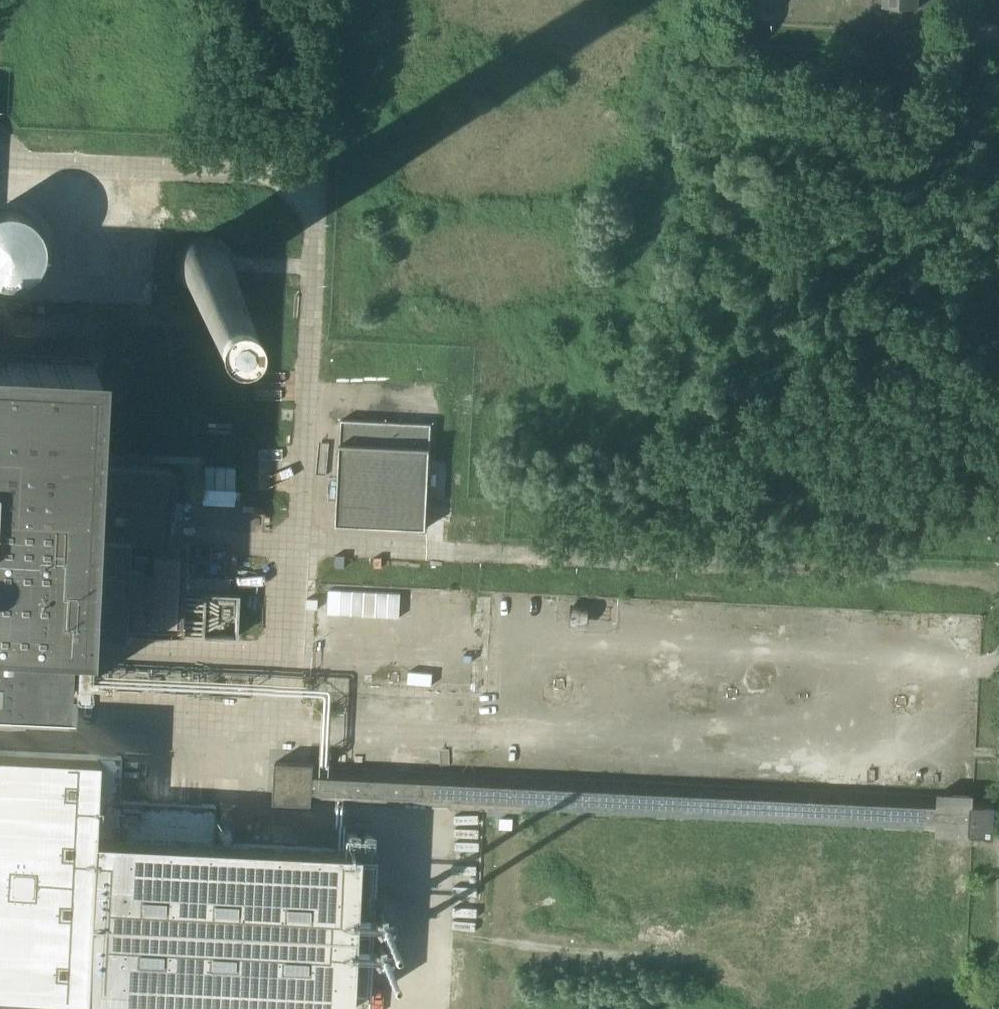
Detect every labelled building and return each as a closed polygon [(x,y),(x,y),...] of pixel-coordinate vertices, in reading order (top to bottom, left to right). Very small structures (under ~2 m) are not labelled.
[(884,6),(883,6),(883,7),(884,7),(884,21),(902,22),(902,8),(918,9),(918,7),(917,7),(918,0),(884,0),(884,6)] [(192,286),(230,274),(219,241),(181,253),(192,286)] [(61,699),(65,627),(74,627),(74,630),(236,638),(238,593),(184,591),(185,562),(163,561),(164,540),(166,540),(168,504),(169,469),(87,465),(92,361),(0,356),(0,696),(61,699)] [(337,524),(427,528),(431,424),(341,420),(337,524)] [(329,587),(328,610),(423,614),(424,591),(329,587)] [(370,716),(429,719),(431,696),(371,693),(370,716)] [(55,998),(75,999),(83,1000),(91,1000),(105,1001),(136,1003),(150,1003),(199,1006),(255,1008),(268,1008),(348,1008),(349,989),(350,975),(354,887),(355,873),(356,849),(232,843),(218,842),(212,842),(213,819),(214,804),(213,804),(201,804),(175,803),(173,802),(147,801),(118,800),(119,784),(119,776),(120,756),(115,756),(99,755),(96,755),(0,750),(0,996),(55,998)] [(312,800),(489,808),(935,830),(935,833),(972,835),(972,828),(993,830),(993,815),(994,802),(973,802),(974,795),(937,793),(937,797),(489,775),(314,767),(314,763),(276,761),(274,802),(312,804),(312,800)] [(213,819),(212,842),(218,842),(232,843),(233,820),(213,819)]
